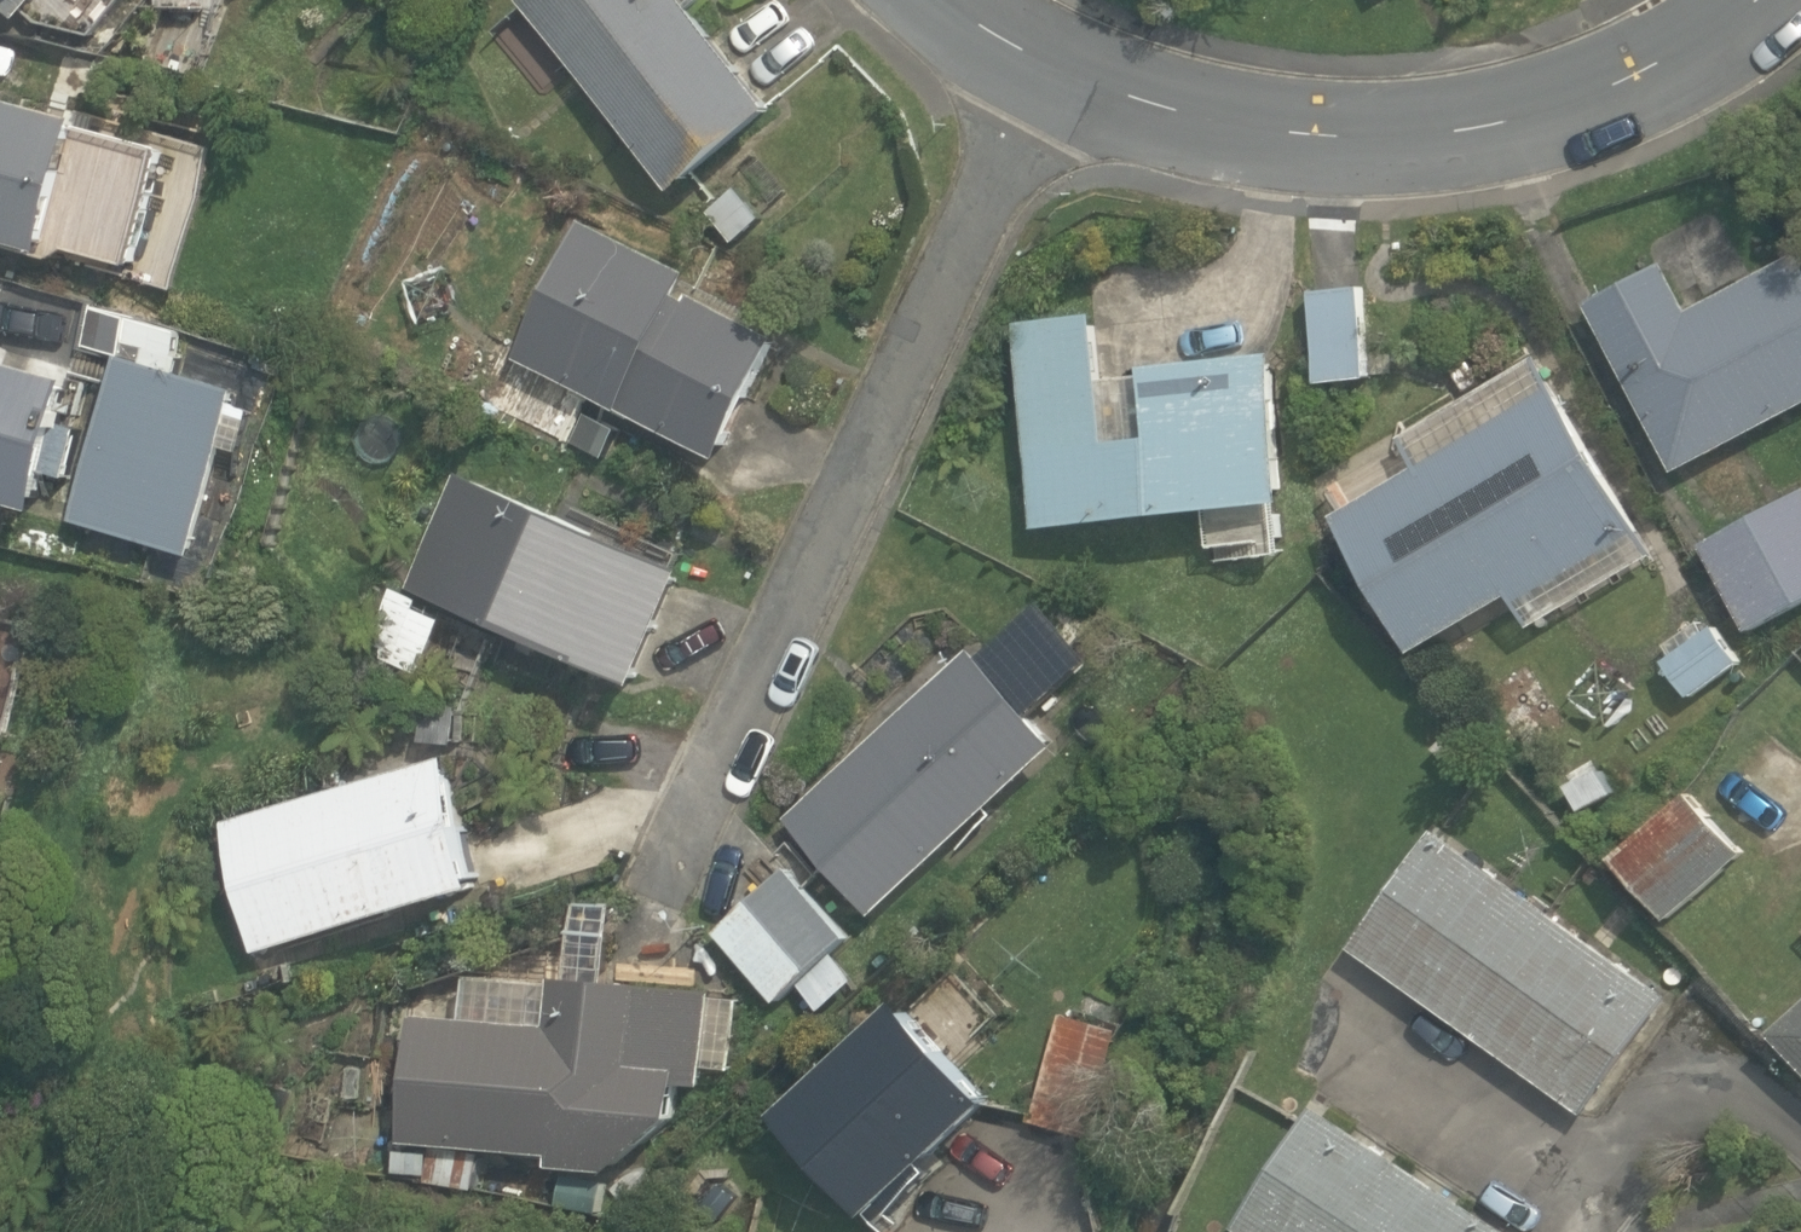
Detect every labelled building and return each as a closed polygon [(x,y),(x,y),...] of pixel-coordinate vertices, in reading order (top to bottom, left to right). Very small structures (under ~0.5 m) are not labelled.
[(36,0),(0,0),(0,1),(21,19),(36,0)] [(677,189),(777,104),(693,3),(697,0),(522,0),(677,189)] [(119,66),(61,52),(50,93),(108,107),(119,66)] [(0,94),(0,237),(49,250),(83,115),(0,94)] [(516,357),(724,456),(784,332),(683,287),(693,267),(584,217),(516,357)] [(1800,405),(1800,256),(1798,251),(1693,308),(1666,259),(1587,302),(1676,470),(1800,405)] [(1363,285),(1311,290),(1320,382),(1374,377),(1363,285)] [(129,309),(94,299),(83,341),(117,350),(129,309)] [(1038,527),(1291,499),(1273,350),(1147,365),(1149,375),(1105,380),(1097,312),(1018,321),(1038,527)] [(0,349),(0,493),(43,504),(50,469),(72,474),(83,422),(64,417),(75,367),(0,349)] [(244,382),(125,350),(76,514),(194,554),(244,382)] [(1656,551),(1537,355),(1401,437),(1419,467),(1336,514),(1417,651),(1512,595),(1532,627),(1656,551)] [(460,467),(410,585),(640,679),(691,560),(460,467)] [(1703,544),(1748,632),(1800,603),(1800,491),(1703,544)] [(448,607),(394,585),(364,653),(418,676),(448,607)] [(1689,695),(1742,658),(1716,622),(1664,659),(1689,695)] [(876,911),(1062,737),(973,642),(787,816),(876,911)] [(258,948),(483,876),(447,751),(224,823),(258,948)] [(1671,918),(1744,851),(1685,786),(1611,853),(1671,918)] [(1432,825),(1353,944),(1584,1111),(1670,993),(1432,825)] [(851,931),(788,861),(712,929),(778,1002),(800,983),(823,1008),(859,976),(833,947),(851,931)] [(705,1084),(713,989),(553,974),(553,980),(498,975),(495,1017),(418,1013),(408,1138),(554,1148),(553,1163),(612,1167),(676,1117),(679,1082),(705,1084)] [(995,1090),(904,992),(780,1106),(873,1208),(995,1090)] [(1772,1026),(1800,1057),(1800,1001),(1772,1026)] [(1230,1221),(1247,1231),(1514,1231),(1311,1101),(1230,1221)]
